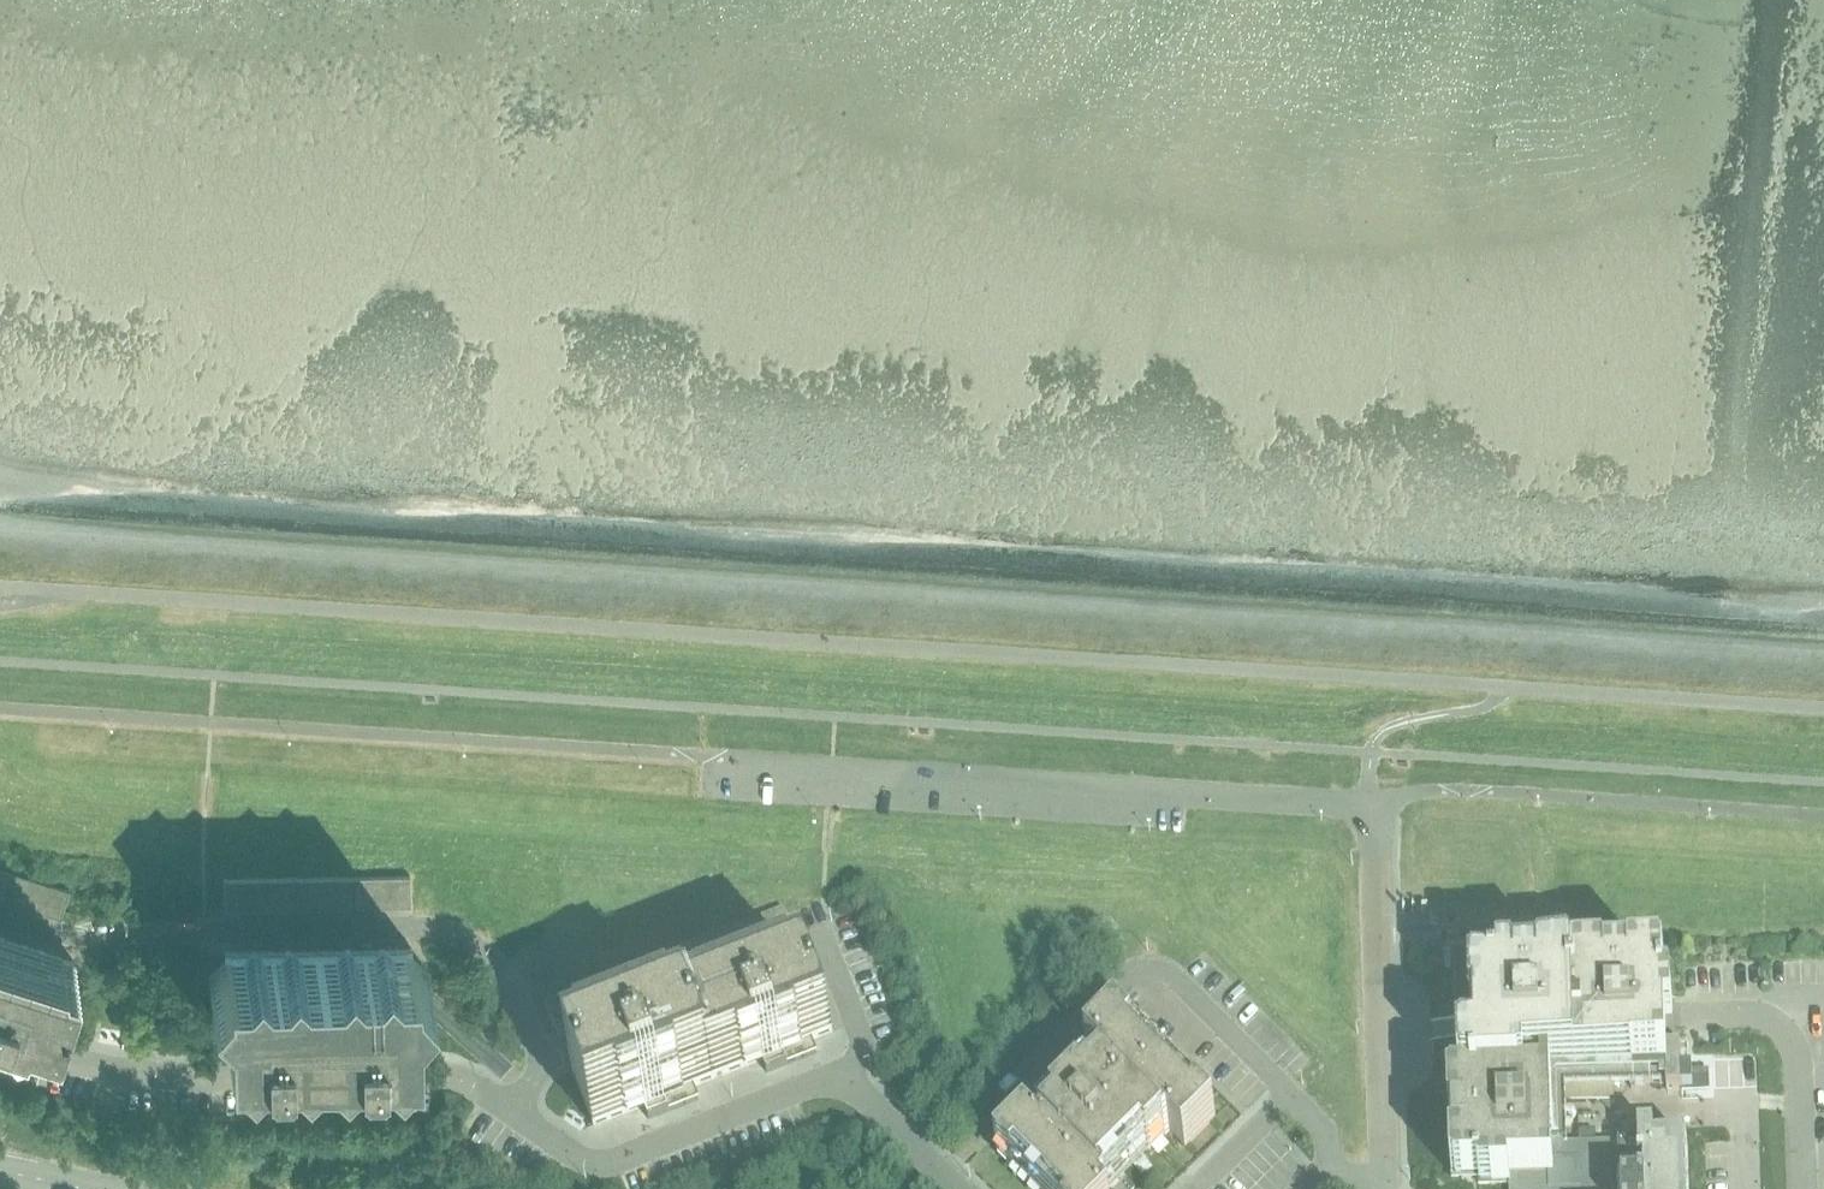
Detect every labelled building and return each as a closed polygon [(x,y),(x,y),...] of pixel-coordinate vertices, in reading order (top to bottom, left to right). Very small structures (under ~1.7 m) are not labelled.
[(6,900),(15,873),(1,868),(0,871),(0,898),(6,900)] [(6,900),(20,905),(29,877),(15,873),(6,900)] [(367,876),(353,877),(353,907),(368,907),(367,876)] [(382,876),(367,876),(368,907),(382,906),(382,876)] [(20,905),(33,909),(42,882),(29,877),(20,905)] [(310,877),(295,878),(296,908),(310,908),(310,877)] [(324,877),(310,877),(310,908),(325,907),(324,877)] [(338,877),(324,877),(325,907),(339,907),(338,877)] [(353,877),(338,877),(339,907),(353,907),(353,877)] [(266,878),(252,879),(253,909),(267,909),(266,878)] [(281,878),(266,878),(267,909),(281,908),(281,878)] [(295,878),(281,878),(281,908),(296,908),(295,878)] [(238,909),(238,879),(223,879),(224,909),(238,909)] [(252,879),(238,879),(238,909),(253,909),(252,879)] [(56,886),(47,914),(61,918),(69,891),(56,886)] [(784,909),(771,914),(782,942),(795,937),(784,909)] [(771,914),(759,919),(770,947),(782,942),(771,914)] [(759,919),(746,924),(757,952),(770,947),(759,919)] [(746,924),(734,929),(745,957),(757,952),(746,924)] [(734,929),(721,934),(732,962),(745,957),(734,929)] [(721,934),(708,939),(720,967),(732,962),(721,934)] [(56,1018),(75,961),(0,937),(0,1015),(1,1015),(5,1001),(56,1018)] [(708,939),(696,944),(707,972),(720,967),(708,939)] [(696,944),(683,949),(695,976),(707,972),(696,944)] [(421,982),(429,973),(412,957),(412,948),(225,951),(225,960),(208,978),(216,986),(212,991),(226,1004),(226,1038),(261,1038),(261,1044),(274,1056),(282,1048),(289,1056),(302,1043),(302,1037),(338,1036),(338,1042),(351,1054),(358,1047),(366,1054),(379,1041),(379,1035),(413,1035),(413,1000),(420,993),(426,986),(421,982)] [(683,949),(671,954),(682,982),(695,976),(683,949)] [(1681,1052),(1668,1052),(1667,1027),(1673,1026),(1673,1002),(1672,995),(1665,995),(1664,972),(1577,975),(1577,971),(1570,971),(1570,975),(1540,976),(1539,949),(1461,952),(1455,957),(1458,1020),(1472,1020),(1472,1038),(1477,1041),(1478,1052),(1466,1053),(1467,1085),(1460,1086),(1461,1119),(1454,1120),(1455,1149),(1462,1149),(1463,1181),(1492,1180),(1492,1188),(1513,1187),(1514,1188),(1689,1188),(1688,1141),(1667,1142),(1667,1136),(1655,1137),(1655,1130),(1639,1131),(1640,1143),(1598,1145),(1598,1138),(1581,1138),(1580,1145),(1568,1145),(1567,1089),(1611,1087),(1667,1085),(1667,1091),(1683,1089),(1687,1088),(1699,1076),(1689,1067),(1682,1068),(1681,1052)] [(671,954),(658,959),(669,986),(682,982),(671,954)] [(658,959),(646,963),(657,991),(669,986),(658,959)] [(646,963),(621,973),(632,1001),(657,991),(646,963)] [(632,1001),(621,973),(608,978),(619,1006),(632,1001)] [(811,977),(653,1039),(572,1071),(593,1126),(643,1106),(649,1120),(699,1100),(694,1086),(762,1060),(767,1073),(818,1054),(812,1040),(832,1032),(811,977)] [(608,978),(595,983),(607,1011),(619,1006),(608,978)] [(595,983),(583,988),(594,1016),(607,1011),(595,983)] [(583,988),(570,993),(582,1021),(594,1016),(583,988)] [(570,993),(558,998),(569,1026),(582,1021),(570,993)] [(569,1026),(558,998),(545,1003),(556,1031),(569,1026)] [(1216,1117),(1199,1100),(1194,1105),(1130,1040),(1134,1036),(1117,1019),(1087,1049),(1107,1070),(1085,1091),(1081,1086),(1053,1114),(1058,1118),(1040,1136),(1027,1123),(997,1153),(1032,1188),(1112,1188),(1170,1132),(1185,1148),(1216,1117)]
